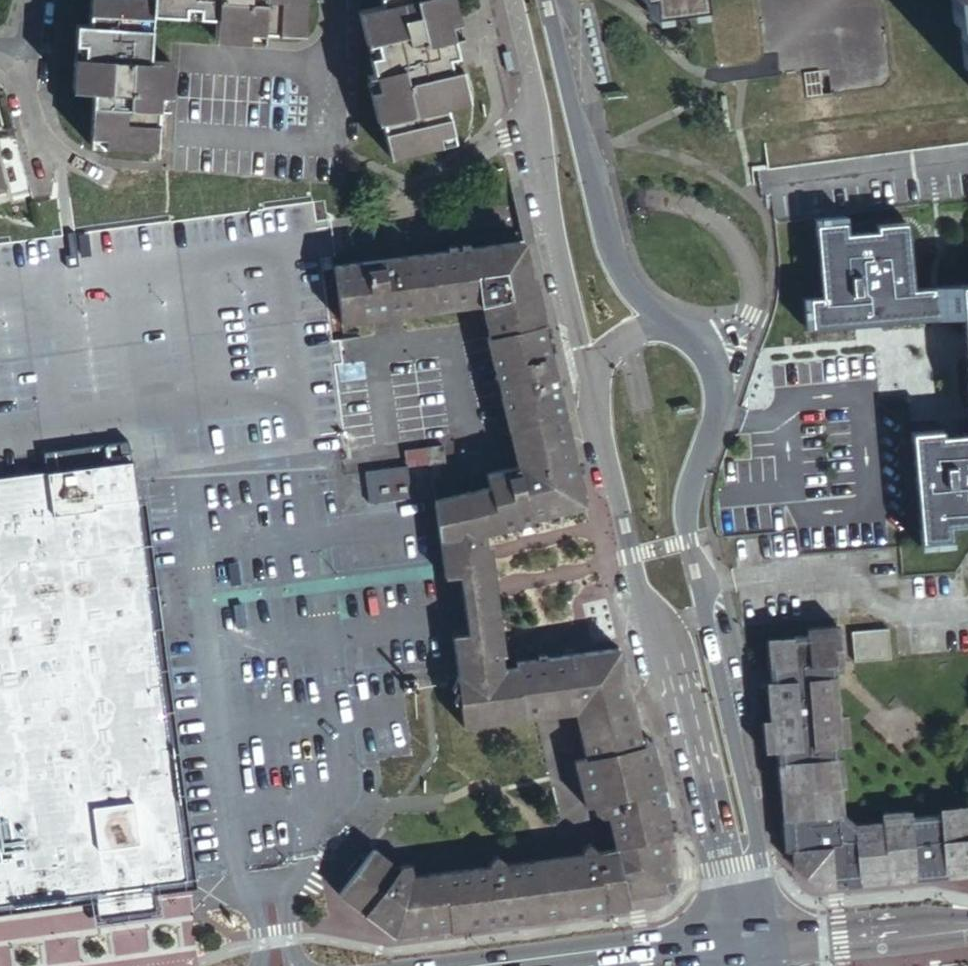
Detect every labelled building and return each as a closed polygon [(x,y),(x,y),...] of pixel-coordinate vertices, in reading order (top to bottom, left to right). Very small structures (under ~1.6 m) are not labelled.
[(154,7),(154,0),(92,0),(90,16),(79,15),(74,82),(94,83),(91,137),(157,141),(160,101),(163,53),(150,52),(154,7)] [(216,22),(265,26),(304,30),(307,0),(154,0),(154,7),(217,11),(216,22)] [(459,51),(456,34),(453,21),(462,20),(458,0),(384,0),(384,1),(361,5),(374,69),(368,71),(378,118),(381,117),(389,154),(454,138),(447,103),(468,98),(461,64),(452,66),(450,54),(459,51)] [(453,21),(456,34),(464,32),(462,20),(453,21)] [(265,26),(216,22),(216,32),(264,36),(265,26)] [(461,64),(459,51),(450,54),(452,66),(461,64)] [(174,55),(163,53),(160,101),(170,101),(174,55)] [(809,220),(839,216),(838,205),(967,193),(967,145),(767,169),(767,165),(758,166),(759,178),(761,195),(766,195),(766,200),(771,200),(772,211),(807,208),(809,220)] [(750,167),(752,178),(759,178),(758,166),(750,167)] [(839,216),(900,208),(967,200),(967,193),(838,205),(839,216)] [(22,904),(21,897),(103,886),(103,893),(106,911),(128,907),(150,905),(148,887),(147,880),(188,874),(155,620),(158,612),(158,603),(158,597),(155,588),(149,581),(132,452),(139,451),(336,427),(342,426),(332,360),(332,355),(328,338),(325,315),(307,199),(139,219),(74,228),(73,223),(60,225),(60,231),(0,239),(0,906),(22,904)] [(854,232),(854,226),(851,226),(850,220),(823,223),(824,235),(854,232)] [(335,262),(517,238),(515,225),(334,254),(335,262)] [(940,319),(938,291),(920,293),(912,226),(883,228),(883,234),(855,236),(854,232),(824,235),(831,300),(812,302),(815,331),(864,326),(863,322),(887,319),(888,324),(940,319)] [(543,310),(548,309),(536,262),(531,263),(527,240),(517,241),(517,238),(335,262),(341,312),(373,306),(371,297),(384,294),(384,297),(398,295),(399,302),(479,288),(481,291),(484,291),(491,323),(543,310)] [(949,290),(952,318),(967,316),(967,288),(949,290)] [(952,318),(949,290),(938,291),(940,319),(952,318)] [(373,306),(399,302),(398,295),(384,297),(384,294),(371,297),(373,306)] [(565,402),(543,310),(491,323),(489,324),(510,415),(565,402)] [(332,355),(337,355),(336,338),(328,338),(332,355)] [(517,447),(573,433),(569,418),(565,402),(510,415),(514,431),(517,447)] [(155,588),(158,597),(156,580),(140,457),(344,432),(342,426),(336,427),(139,451),(132,452),(149,581),(155,588)] [(559,499),(575,496),(573,489),(586,486),(573,433),(517,447),(519,453),(485,461),(488,475),(433,493),(437,528),(454,526),(456,540),(487,536),(484,521),(534,511),(533,504),(550,501),(559,499)] [(955,444),(955,437),(954,433),(925,436),(937,550),(954,548),(952,540),(964,540),(962,530),(967,529),(967,443),(955,444)] [(955,437),(955,444),(967,443),(967,436),(955,437)] [(446,462),(443,444),(405,449),(408,467),(446,462)] [(412,498),(408,467),(364,471),(368,503),(412,498)] [(575,496),(588,494),(586,486),(573,489),(575,496)] [(450,626),(455,665),(472,662),(469,649),(499,643),(505,642),(491,535),(487,536),(456,540),(454,526),(437,528),(443,570),(456,568),(464,624),(450,626)] [(965,547),(964,540),(952,540),(954,548),(965,547)] [(195,873),(158,603),(158,612),(155,620),(188,874),(195,873)] [(967,871),(967,802),(941,804),(941,811),(911,815),(910,808),(882,811),(884,819),(855,822),(845,812),(843,784),(847,783),(844,755),(840,755),(839,738),(848,738),(848,737),(855,736),(853,709),(846,709),(845,685),(845,684),(845,679),(843,665),(851,664),(851,656),(853,656),(849,625),(848,625),(847,620),(814,621),(815,628),(771,630),(774,675),(770,675),(773,715),(764,716),(766,743),(774,742),(775,744),(780,744),(779,762),(777,761),(778,787),(781,787),(783,817),(786,846),(792,845),(793,861),(824,885),(899,877),(967,871)] [(897,624),(858,626),(860,656),(899,653),(897,624)] [(637,692),(633,674),(632,672),(624,635),(549,646),(537,648),(516,651),(516,655),(501,657),(472,662),(455,665),(450,683),(456,685),(451,698),(459,701),(461,721),(581,705),(637,692)] [(469,649),(472,662),(501,657),(499,643),(469,649)] [(643,721),(637,692),(581,705),(587,733),(643,721)] [(648,739),(643,721),(587,733),(591,751),(579,753),(587,786),(596,784),(598,796),(600,806),(610,811),(613,810),(620,842),(667,832),(677,829),(670,796),(664,798),(650,738),(648,739)] [(658,736),(650,738),(664,798),(670,796),(672,796),(658,736)] [(596,784),(587,786),(590,797),(598,796),(596,784)] [(489,863),(498,920),(632,902),(631,894),(670,886),(668,877),(676,875),(667,832),(620,842),(600,847),(599,844),(592,838),(588,839),(583,848),(582,850),(505,860),(505,856),(499,851),(494,851),(488,859),(489,863)] [(397,932),(397,934),(498,920),(489,863),(413,873),(414,870),(414,869),(414,864),(414,862),(412,860),(411,860),(407,861),(405,860),(402,864),(376,844),(344,884),(341,888),(397,932)] [(196,880),(195,873),(188,874),(147,880),(148,887),(196,880)] [(668,877),(670,886),(678,884),(676,875),(668,877)] [(103,893),(103,886),(21,897),(22,904),(103,893)]
